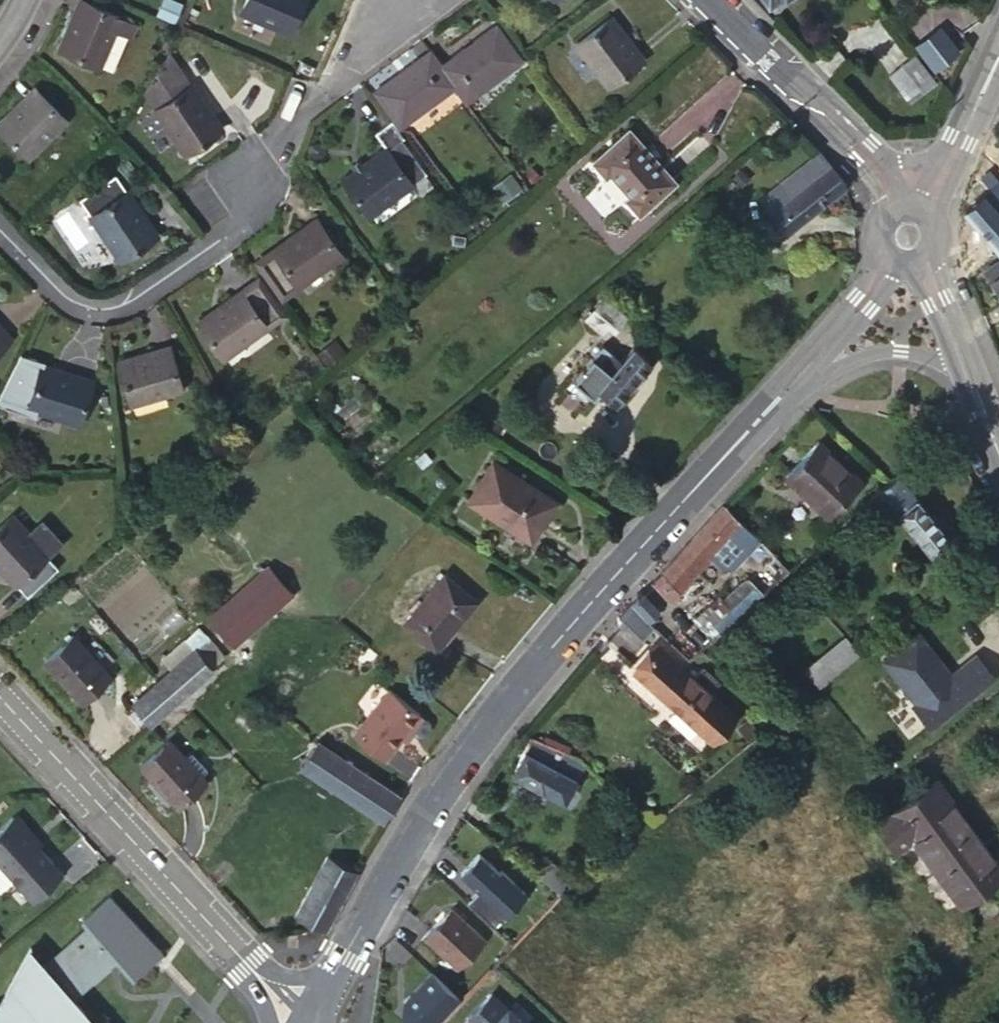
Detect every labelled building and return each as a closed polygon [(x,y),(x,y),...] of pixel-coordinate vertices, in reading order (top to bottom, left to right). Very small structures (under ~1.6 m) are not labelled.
[(126,34),(128,34),(133,21),(81,0),(78,0),(59,46),(99,63),(113,29),(126,34)] [(241,10),(289,30),(301,0),(245,0),(241,10)] [(641,58),(608,17),(574,43),(608,86),(641,58)] [(454,86),(464,100),(519,61),(495,27),(439,66),(454,86)] [(112,69),(126,34),(113,29),(99,63),(112,69)] [(944,46),(933,33),(920,42),(931,56),(944,46)] [(439,66),(428,51),(372,91),(398,125),(454,86),(439,66)] [(185,151),(219,128),(168,52),(143,90),(185,151)] [(904,96),(932,76),(914,53),(888,74),(904,96)] [(934,80),(932,76),(904,96),(908,100),(934,80)] [(34,88),(0,122),(0,129),(27,156),(63,119),(34,88)] [(385,147),(342,179),(368,213),(424,171),(399,138),(401,136),(401,135),(389,119),(373,131),(385,147)] [(641,155),(647,150),(626,128),(589,160),(603,177),(608,175),(626,194),(622,198),(636,214),(674,181),(653,157),(647,163),(641,155)] [(653,157),(647,150),(641,155),(647,163),(653,157)] [(844,186),(818,152),(778,184),(789,197),(767,213),(783,234),(843,187),(844,186)] [(987,191),(997,182),(988,172),(978,181),(987,191)] [(998,251),(998,215),(998,214),(998,213),(998,184),(997,182),(987,191),(982,196),(980,194),(961,211),(979,230),(984,236),(998,251)] [(756,200),(767,213),(789,197),(778,184),(756,200)] [(120,258),(154,234),(125,191),(91,216),(120,258)] [(339,253),(315,218),(256,260),(280,294),(339,253)] [(984,236),(979,230),(974,236),(978,241),(984,236)] [(984,270),(998,293),(998,260),(984,270)] [(280,313),(254,279),(197,321),(221,355),(280,313)] [(602,297),(589,312),(606,326),(613,331),(625,316),(602,297)] [(606,326),(589,312),(583,318),(600,332),(606,326)] [(0,327),(0,346),(10,337),(0,327)] [(614,401),(649,360),(632,345),(619,359),(601,344),(572,378),(591,394),(597,387),(614,401)] [(178,386),(166,346),(116,362),(129,401),(178,386)] [(90,380),(39,365),(27,404),(77,420),(90,380)] [(806,491),(802,495),(824,515),(861,475),(819,437),(783,477),(795,489),(799,485),(806,491)] [(553,500),(490,461),(467,500),(529,539),(553,500)] [(894,472),(889,476),(891,478),(866,499),(877,513),(890,502),(930,552),(948,537),(894,472)] [(795,489),(802,495),(806,491),(799,485),(795,489)] [(755,536),(721,501),(650,580),(670,598),(731,531),(740,539),(744,534),(750,541),(755,536)] [(11,514),(0,524),(0,566),(25,594),(58,567),(11,514)] [(744,562),(748,558),(741,550),(736,554),(744,562)] [(711,635),(786,567),(773,553),(721,599),(718,596),(694,617),(711,635)] [(290,594),(266,566),(209,615),(233,643),(290,594)] [(434,647),(473,600),(442,573),(402,620),(434,647)] [(620,609),(622,611),(638,628),(657,606),(639,591),(629,602),(627,600),(620,609)] [(915,630),(880,658),(914,700),(911,703),(929,725),(992,674),(974,652),(946,675),(915,630)] [(108,675),(71,632),(42,659),(80,701),(108,675)] [(818,681),(856,650),(843,635),(805,666),(818,681)] [(207,636),(158,679),(131,701),(150,721),(211,668),(222,653),(207,636)] [(692,676),(679,665),(657,646),(634,673),(712,739),(734,713),(709,692),(718,680),(702,666),(692,676)] [(387,688),(351,733),(382,759),(400,736),(419,714),(387,688)] [(419,714),(400,736),(405,740),(423,718),(419,714)] [(563,799),(585,761),(580,757),(531,736),(512,770),(563,799)] [(201,775),(186,757),(167,737),(138,764),(177,807),(207,780),(201,775)] [(383,821),(399,795),(315,740),(298,765),(383,821)] [(191,751),(186,757),(201,775),(208,769),(191,751)] [(877,821),(896,846),(910,835),(960,900),(998,872),(998,861),(936,778),(877,821)] [(0,825),(0,865),(31,899),(61,873),(25,832),(25,825),(19,818),(12,818),(10,816),(0,825)] [(467,901),(493,925),(504,912),(506,914),(526,892),(501,869),(499,871),(479,852),(460,872),(478,889),(467,901)] [(338,901),(354,872),(326,856),(310,884),(338,901)] [(295,911),(324,926),(338,901),(310,884),(295,911)] [(84,925),(42,962),(47,968),(47,972),(61,983),(60,986),(71,995),(113,958),(130,977),(160,950),(108,893),(79,918),(84,925)] [(458,965),(484,937),(451,906),(425,935),(458,965)] [(42,962),(29,946),(0,999),(0,1022),(93,1022),(86,1018),(87,1013),(74,1002),(74,997),(71,995),(60,986),(61,983),(47,972),(47,968),(42,962)] [(432,971),(404,1001),(413,1010),(404,1019),(408,1022),(438,1022),(461,998),(432,971)] [(471,1022),(525,1022),(491,992),(466,1019),(471,1022)]
